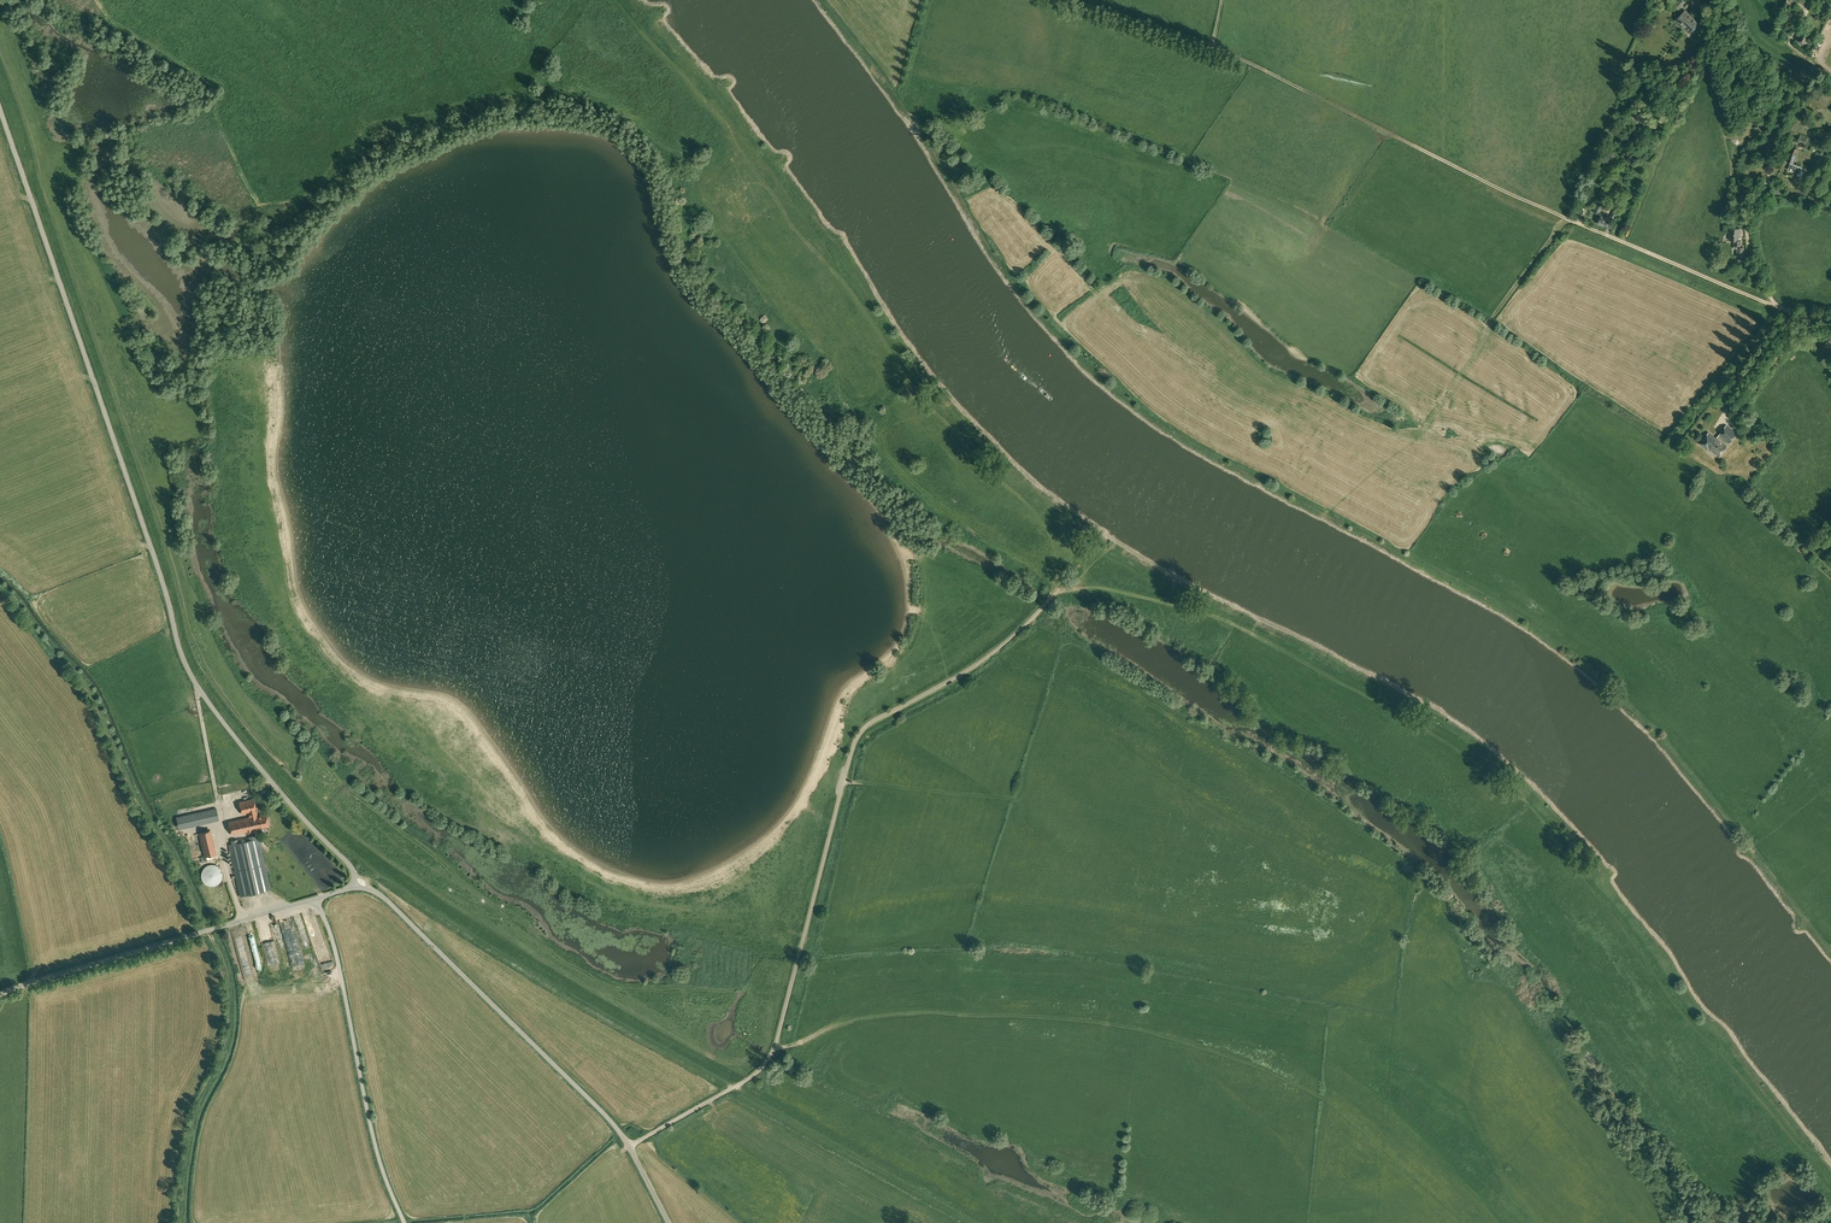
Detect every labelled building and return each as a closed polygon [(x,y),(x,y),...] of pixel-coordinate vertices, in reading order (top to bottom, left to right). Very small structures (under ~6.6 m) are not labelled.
[(1678,10),(1686,2),(1683,0),(1679,0),(1674,5),(1678,10)] [(1681,24),(1690,32),(1697,24),(1684,11),(1678,18),(1682,23),(1681,24)] [(1777,29),(1788,35),(1792,29),(1781,22),(1783,19),(1780,17),(1774,27),(1777,28),(1777,29)] [(1796,39),(1806,44),(1811,35),(1801,30),(1796,39)] [(1797,152),(1790,150),(1787,160),(1794,162),(1797,152)] [(1607,165),(1612,152),(1609,151),(1603,163),(1607,165)] [(1788,169),(1799,173),(1801,169),(1790,165),(1788,169)] [(1737,256),(1743,257),(1744,248),(1741,247),(1741,241),(1740,240),(1740,229),(1730,228),(1729,240),(1734,240),(1734,248),(1737,249),(1737,256)] [(1718,435),(1729,444),(1737,433),(1726,425),(1718,435)] [(1714,453),(1719,457),(1721,455),(1721,456),(1726,448),(1727,446),(1709,432),(1699,444),(1708,450),(1709,448),(1714,452),(1714,453)] [(225,798),(226,803),(237,800),(236,795),(225,798)] [(259,828),(259,827),(269,825),(267,814),(258,816),(256,811),(257,811),(254,798),(239,802),(242,814),(249,812),(250,817),(228,822),(231,835),(259,828)] [(216,808),(176,817),(176,819),(178,827),(179,827),(219,817),(216,808)] [(199,833),(204,857),(216,854),(211,831),(199,833)] [(229,844),(241,896),(270,890),(258,838),(229,844)] [(212,864),(210,864),(208,865),(206,866),(204,868),(203,869),(202,871),(201,874),(201,876),(202,878),(202,880),(204,882),(205,883),(207,885),(209,885),(212,886),(214,885),(216,885),(218,884),(220,882),(221,880),(222,878),(222,876),(222,874),(222,872),(221,870),(220,868),(218,866),(216,865),(214,864),(212,864)] [(264,930),(267,945),(273,943),(269,928),(264,930)]
